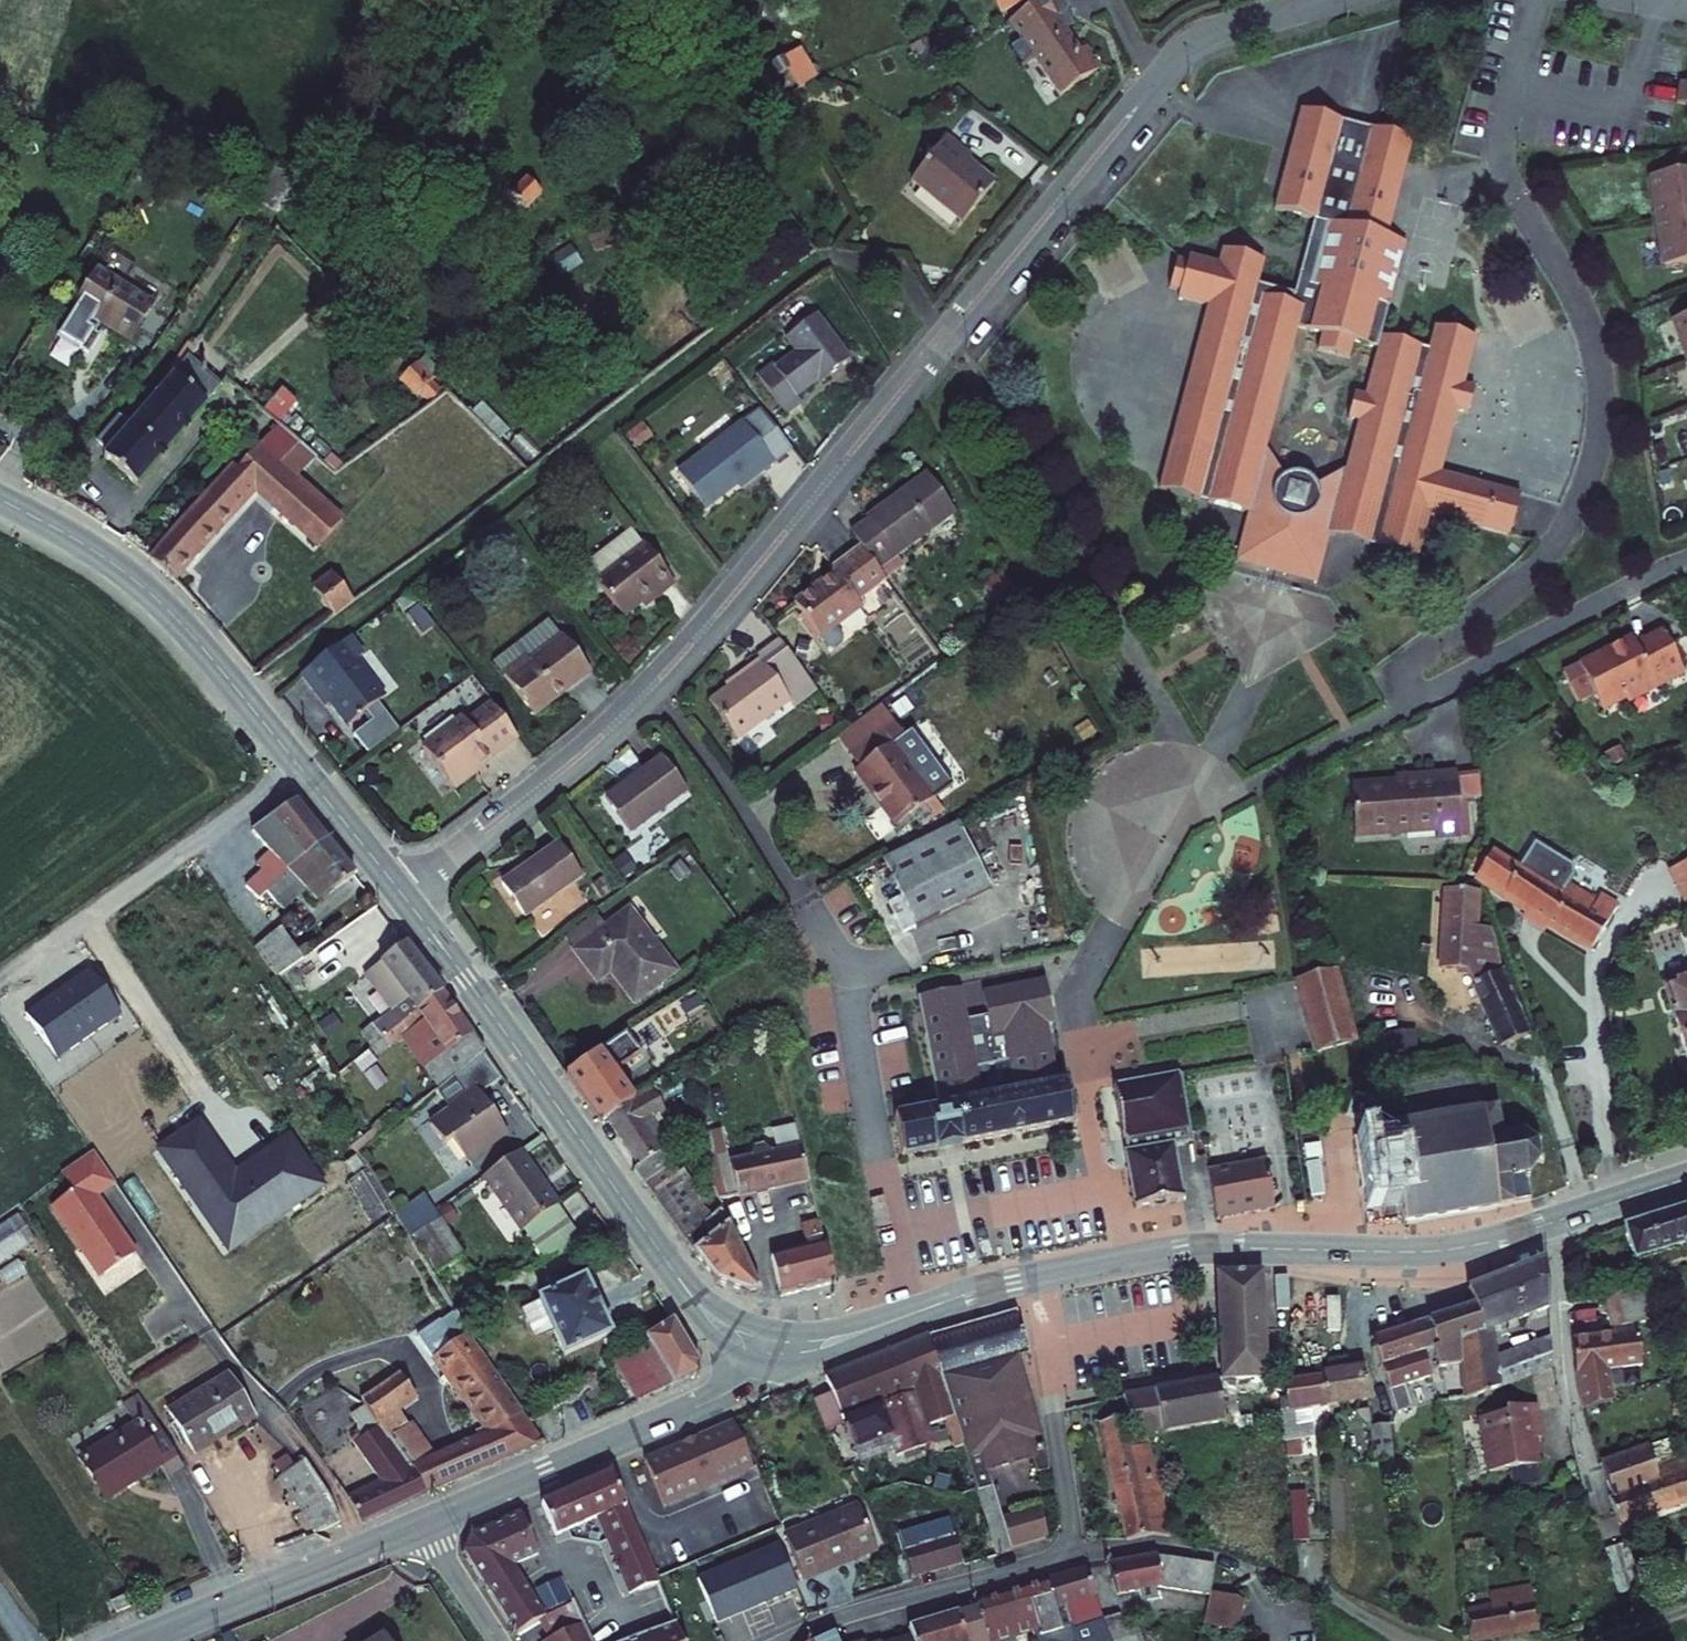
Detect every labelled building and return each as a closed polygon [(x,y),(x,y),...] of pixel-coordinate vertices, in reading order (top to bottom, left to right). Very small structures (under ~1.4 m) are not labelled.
[(1031,38),(1020,46),(1032,64),(1044,56),(1068,93),(1110,66),(1096,44),(1089,48),(1075,27),(1082,23),(1073,9),(1076,7),(1071,0),(1047,0),(1018,19),(1031,38)] [(808,47),(792,57),(807,83),(824,73),(808,47)] [(1416,506),(1420,506),(1423,505),(1426,503),(1429,501),(1432,499),(1434,496),(1436,492),(1437,489),(1437,488),(1442,470),(1458,408),(1469,411),(1475,385),(1465,382),(1478,334),(1436,323),(1431,346),(1395,337),(1382,333),(1407,239),(1388,233),(1407,162),(1414,135),(1389,129),(1302,106),(1291,148),(1276,205),(1315,216),(1305,252),(1295,290),(1259,280),(1265,257),(1224,246),(1220,260),(1190,252),(1188,259),(1177,257),(1170,284),(1181,287),(1179,294),(1210,302),(1173,438),(1194,444),(1203,439),(1207,446),(1225,435),(1248,476),(1208,499),(1250,510),(1263,514),(1254,549),(1307,563),(1317,527),(1378,492),(1384,503),(1398,495),(1400,498),(1402,501),(1406,503),(1409,504),(1412,506),(1416,506)] [(967,223),(998,184),(981,170),(980,170),(979,170),(978,171),(970,165),(975,159),(950,138),(915,180),(967,223)] [(1657,179),(1674,269),(1686,267),(1686,174),(1657,179)] [(532,175),(516,190),(529,204),(545,189),(532,175)] [(115,262),(108,273),(163,305),(169,295),(115,262)] [(108,273),(87,309),(141,342),(163,305),(108,273)] [(1672,320),(1686,357),(1686,314),(1672,320)] [(766,379),(795,416),(811,405),(805,397),(825,382),(828,386),(859,362),(823,316),(793,339),(805,355),(783,371),(780,368),(766,379)] [(116,458),(150,486),(234,383),(200,355),(142,426),(130,417),(108,443),(120,453),(116,458)] [(424,364),(410,379),(432,401),(446,386),(424,364)] [(277,517),(318,554),(331,540),(332,544),(352,523),(349,520),(359,509),(330,485),(321,494),(289,466),(308,445),(286,424),(249,466),(246,464),(234,477),(232,475),(160,559),(186,579),(270,486),(289,504),(277,517)] [(686,475),(713,510),(766,469),(769,473),(781,463),(751,425),(686,475)] [(1201,497),(1208,499),(1248,476),(1225,435),(1207,446),(1203,439),(1194,444),(1173,438),(1161,487),(1201,497)] [(847,530),(864,552),(871,561),(888,548),(890,550),(949,506),(921,468),(862,512),(865,516),(847,530)] [(1432,499),(1429,501),(1426,503),(1423,505),(1420,506),(1416,506),(1412,506),(1409,504),(1406,503),(1402,501),(1400,498),(1398,495),(1384,503),(1378,492),(1317,527),(1307,563),(1254,549),(1263,514),(1250,510),(1237,559),(1292,574),(1317,580),(1330,531),(1419,555),(1431,512),(1483,526),(1494,484),(1442,470),(1437,488),(1437,489),(1436,492),(1434,496),(1432,499)] [(1483,526),(1511,533),(1522,492),(1494,484),(1483,526)] [(640,527),(624,540),(634,554),(651,540),(640,527)] [(593,564),(633,615),(668,587),(673,593),(685,584),(651,540),(634,554),(624,540),(593,564)] [(798,607),(824,641),(863,611),(858,605),(888,583),(871,561),(864,552),(835,574),(838,577),(798,607)] [(320,589),(343,617),(360,603),(341,579),(338,582),(335,578),(320,589)] [(409,610),(413,615),(426,606),(421,601),(409,610)] [(511,676),(544,716),(599,672),(571,637),(569,639),(555,621),(514,654),(512,652),(498,663),(509,678),(511,676)] [(1584,671),(1608,716),(1632,703),(1634,707),(1686,679),(1686,675),(1666,636),(1638,651),(1634,644),(1584,671)] [(342,703),(360,726),(398,696),(369,660),(376,654),(362,637),(313,676),(338,707),(342,703)] [(779,645),(757,662),(760,666),(770,679),(792,662),(779,645)] [(710,710),(739,747),(791,706),(796,712),(818,695),(792,662),(770,679),(760,666),(736,684),(738,687),(710,710)] [(432,748),(465,791),(485,775),(483,772),(529,736),(503,702),(476,723),(472,718),(432,748)] [(844,742),(859,762),(904,728),(889,708),(844,742)] [(863,779),(904,833),(942,804),(927,784),(940,775),(904,728),(859,762),(869,775),(863,779)] [(615,797),(640,831),(696,791),(672,757),(615,797)] [(1489,771),(1467,772),(1469,797),(1491,796),(1489,771)] [(1361,784),(1365,836),(1445,830),(1446,838),(1472,837),(1469,797),(1467,772),(1442,774),(1443,778),(1361,784)] [(275,853),(264,864),(275,880),(270,884),(269,881),(264,884),(270,892),(274,889),(308,862),(306,859),(329,842),(297,804),(256,833),(275,853)] [(890,867),(921,930),(996,893),(964,830),(890,867)] [(358,875),(329,842),(306,859),(308,862),(274,889),(287,910),(312,887),(321,898),(332,889),(334,892),(358,875)] [(511,883),(533,914),(589,874),(566,842),(511,883)] [(1502,856),(1487,878),(1604,946),(1629,904),(1611,893),(1607,901),(1577,884),(1585,871),(1583,864),(1547,842),(1530,871),(1502,856)] [(285,913),(287,910),(274,889),(270,892),(264,884),(269,881),(270,884),(275,880),(264,864),(260,868),(266,874),(250,890),(260,901),(267,895),(285,913)] [(1534,1040),(1502,960),(1500,950),(1486,949),(1488,892),(1451,890),(1447,970),(1473,973),(1506,1051),(1534,1040)] [(622,971),(645,1003),(688,973),(644,911),(586,951),(607,981),(622,971)] [(261,950),(280,979),(306,961),(287,932),(261,950)] [(391,1047),(395,1044),(459,1000),(416,950),(373,981),(396,1018),(378,1030),(391,1047)] [(1302,974),(1321,1047),(1359,1042),(1341,967),(1302,974)] [(1070,1013),(1062,969),(999,981),(1003,1004),(983,1008),(977,977),(933,985),(954,1097),(909,1105),(916,1144),(951,1137),(950,1136),(976,1131),(976,1133),(1089,1112),(1081,1073),(1074,1075),(1067,1034),(1054,1025),(1051,1026),(1049,1016),(1063,1014),(1070,1013)] [(26,1016),(59,1062),(122,1017),(89,971),(26,1016)] [(1667,988),(1686,1056),(1686,982),(1667,988)] [(439,1028),(473,1077),(498,1059),(459,1000),(395,1044),(400,1054),(439,1028)] [(1063,1014),(1049,1016),(1051,1026),(1054,1025),(1067,1034),(1063,1014)] [(642,1032),(668,1073),(681,1065),(656,1024),(642,1032)] [(612,1111),(619,1106),(666,1077),(663,1072),(646,1082),(623,1047),(586,1071),(612,1111)] [(463,1139),(478,1162),(512,1138),(499,1119),(504,1115),(493,1100),(516,1083),(498,1059),(473,1077),(471,1078),(480,1091),(458,1106),(461,1111),(441,1125),(455,1145),(463,1139)] [(1130,1153),(1139,1209),(1187,1200),(1177,1145),(1196,1141),(1191,1113),(1184,1074),(1118,1085),(1128,1139),(1133,1138),(1136,1152),(1130,1153)] [(647,1159),(676,1202),(697,1190),(700,1189),(691,1174),(689,1176),(670,1145),(697,1129),(690,1118),(683,1122),(676,1110),(684,1107),(666,1077),(619,1106),(653,1155),(647,1159)] [(1400,1199),(1405,1226),(1532,1205),(1531,1199),(1530,1195),(1530,1188),(1532,1183),(1534,1177),(1538,1171),(1541,1169),(1538,1146),(1520,1137),(1503,1140),(1499,1112),(1388,1133),(1393,1160),(1369,1164),(1376,1202),(1400,1199)] [(499,1119),(512,1138),(517,1134),(504,1115),(499,1119)] [(200,1120),(156,1150),(229,1254),(327,1186),(291,1135),(237,1173),(200,1120)] [(731,1194),(824,1170),(815,1135),(746,1152),(744,1145),(720,1151),(731,1194)] [(56,1206),(104,1277),(141,1252),(102,1195),(121,1183),(99,1151),(75,1167),(87,1185),(56,1206)] [(494,1181),(532,1238),(536,1235),(568,1214),(569,1213),(530,1156),(494,1181)] [(1211,1171),(1220,1220),(1279,1210),(1270,1160),(1211,1171)] [(729,1276),(762,1290),(774,1282),(741,1221),(723,1232),(697,1190),(676,1202),(674,1203),(729,1276)] [(847,1273),(830,1199),(814,1202),(820,1230),(826,1228),(828,1236),(787,1245),(795,1284),(847,1273)] [(1635,1261),(1686,1246),(1686,1248),(1686,1212),(1625,1229),(1635,1261)] [(568,1214),(536,1235),(554,1262),(586,1241),(568,1214)] [(0,1234),(0,1260),(4,1267),(47,1241),(31,1215),(0,1234)] [(417,1240),(439,1280),(468,1264),(446,1224),(417,1240)] [(1468,1296),(1473,1310),(1483,1338),(1486,1337),(1487,1342),(1464,1352),(1459,1354),(1467,1404),(1504,1397),(1503,1392),(1557,1373),(1554,1345),(1503,1365),(1499,1349),(1510,1345),(1507,1333),(1551,1316),(1546,1265),(1468,1296)] [(1215,1275),(1225,1384),(1270,1380),(1265,1298),(1262,1273),(1215,1275)] [(556,1330),(572,1363),(621,1338),(592,1281),(533,1311),(546,1335),(556,1330)] [(1657,1297),(1623,1299),(1633,1331),(1664,1321),(1657,1297)] [(1023,1308),(934,1339),(958,1413),(969,1451),(1048,1424),(1025,1345),(1035,1342),(1023,1308)] [(1473,1310),(1433,1325),(1447,1372),(1444,1377),(1438,1380),(1441,1388),(1445,1387),(1453,1407),(1467,1404),(1459,1354),(1464,1352),(1462,1348),(1468,1346),(1466,1344),(1483,1338),(1473,1310)] [(369,1404),(434,1496),(436,1500),(556,1446),(483,1346),(465,1314),(428,1341),(501,1437),(439,1464),(404,1414),(418,1405),(401,1381),(369,1404)] [(617,1371),(638,1405),(699,1379),(701,1366),(676,1325),(617,1371)] [(1433,1325),(1406,1334),(1417,1363),(1423,1361),(1429,1379),(1447,1372),(1433,1325)] [(1373,1346),(1398,1418),(1415,1412),(1406,1387),(1429,1379),(1423,1361),(1417,1363),(1406,1334),(1373,1346)] [(1586,1375),(1590,1404),(1610,1401),(1608,1374),(1631,1372),(1628,1338),(1578,1342),(1580,1375),(1586,1375)] [(833,1381),(862,1452),(899,1438),(903,1453),(942,1441),(936,1420),(958,1413),(934,1339),(833,1381)] [(350,1378),(369,1404),(401,1381),(383,1356),(350,1378)] [(1329,1380),(1323,1381),(1329,1410),(1369,1404),(1365,1375),(1348,1377),(1347,1369),(1328,1371),(1329,1380)] [(1286,1427),(1288,1467),(1299,1466),(1298,1448),(1304,1448),(1304,1441),(1308,1441),(1304,1414),(1329,1410),(1323,1381),(1310,1382),(1284,1385),(1286,1406),(1281,1407),(1282,1427),(1286,1427)] [(177,1417),(202,1458),(225,1444),(222,1439),(257,1418),(235,1382),(177,1417)] [(1130,1424),(1134,1442),(1226,1428),(1219,1387),(1124,1402),(1126,1409),(1130,1424)] [(87,1460),(113,1502),(168,1468),(171,1473),(188,1463),(163,1424),(146,1396),(130,1406),(142,1426),(87,1460)] [(817,1406),(829,1434),(847,1426),(836,1399),(817,1406)] [(357,1492),(371,1525),(434,1496),(369,1404),(356,1412),(369,1433),(366,1434),(362,1429),(356,1433),(388,1478),(357,1492)] [(1517,1417),(1493,1421),(1501,1476),(1549,1469),(1545,1442),(1554,1441),(1549,1408),(1516,1413),(1517,1417)] [(1106,1412),(1111,1429),(1126,1426),(1130,1424),(1126,1409),(1106,1412)] [(756,1462),(736,1420),(650,1460),(669,1502),(756,1462)] [(1039,1481),(1055,1476),(1048,1424),(969,1451),(1003,1560),(1056,1544),(1046,1513),(1012,1523),(997,1474),(1033,1463),(1039,1481)] [(1102,1430),(1126,1544),(1144,1541),(1154,1538),(1171,1543),(1148,1445),(1132,1449),(1126,1426),(1111,1429),(1102,1430)] [(1383,1431),(1390,1466),(1404,1463),(1400,1437),(1407,1436),(1405,1426),(1383,1431)] [(1361,1440),(1367,1469),(1378,1468),(1373,1429),(1356,1432),(1357,1440),(1361,1440)] [(1615,1527),(1686,1505),(1686,1473),(1666,1479),(1662,1466),(1651,1469),(1645,1449),(1598,1463),(1596,1464),(1615,1527)] [(277,1470),(316,1528),(340,1520),(334,1494),(306,1452),(277,1470)] [(640,1596),(668,1583),(619,1473),(548,1505),(562,1537),(605,1518),(640,1596)] [(1302,1498),(1304,1548),(1321,1547),(1319,1497),(1302,1498)] [(789,1540),(809,1585),(853,1566),(851,1560),(880,1547),(863,1508),(789,1540)] [(470,1553),(518,1636),(542,1623),(550,1619),(517,1568),(542,1555),(526,1515),(475,1538),(470,1553)] [(1607,1545),(1622,1587),(1644,1579),(1629,1537),(1607,1545)] [(910,1556),(919,1582),(968,1566),(959,1540),(910,1556)] [(696,1578),(716,1625),(799,1590),(779,1543),(696,1578)] [(1110,1565),(1122,1597),(1160,1587),(1215,1595),(1215,1590),(1219,1565),(1158,1557),(1110,1565)] [(1053,1580),(1062,1607),(1069,1605),(1073,1616),(1092,1610),(1101,1640),(1117,1640),(1110,1619),(1093,1567),(1053,1580)] [(115,1577),(103,1584),(110,1596),(122,1589),(115,1577)] [(1008,1592),(1015,1618),(1039,1612),(1044,1627),(1040,1628),(1044,1640),(1080,1640),(1073,1616),(1069,1605),(1062,1607),(1053,1580),(1008,1592)] [(1478,1640),(1496,1640),(1545,1630),(1535,1589),(1493,1598),(1497,1614),(1473,1619),(1478,1640)] [(981,1604),(993,1640),(990,1640),(1008,1640),(1007,1637),(1040,1628),(1044,1627),(1039,1612),(1015,1618),(1008,1592),(980,1599),(981,1604)] [(1249,1597),(1231,1593),(1231,1598),(1215,1595),(1209,1624),(1243,1630),(1249,1597)] [(579,1602),(550,1619),(542,1623),(552,1640),(598,1640),(579,1602)] [(917,1624),(920,1634),(923,1640),(990,1640),(993,1640),(981,1604),(935,1619),(930,1615),(922,1617),(922,1623),(917,1624)] [(1110,1619),(1117,1640),(1157,1640),(1152,1625),(1141,1628),(1136,1611),(1110,1619)] [(643,1640),(694,1640),(686,1625),(643,1640)] [(839,1630),(814,1640),(844,1640),(839,1630)]
